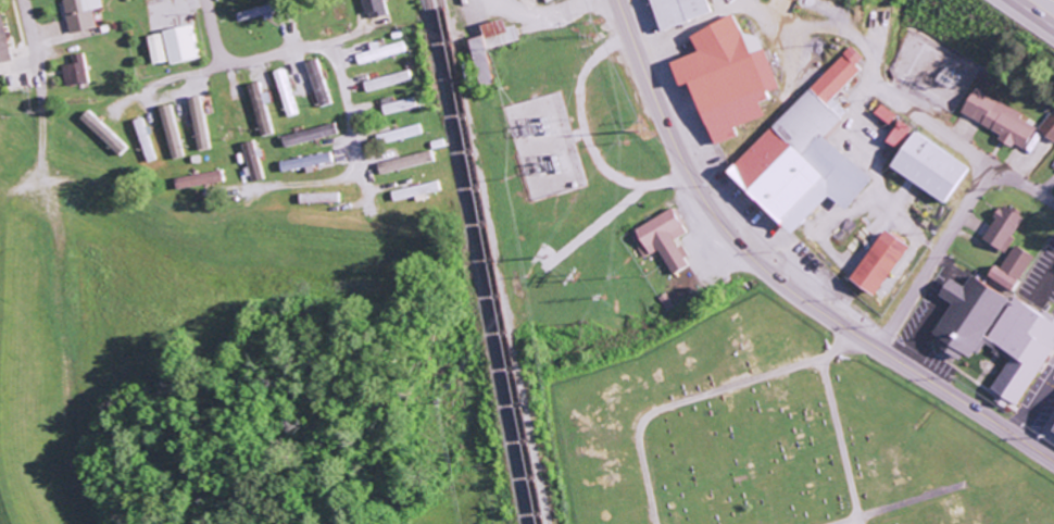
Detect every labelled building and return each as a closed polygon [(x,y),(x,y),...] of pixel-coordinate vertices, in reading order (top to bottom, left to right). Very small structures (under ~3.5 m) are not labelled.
[(100,0),(63,0),(70,34),(95,28),(91,10),(101,8),(100,0)] [(362,18),(385,15),(383,0),(359,0),(362,18)] [(658,23),(651,0),(705,0),(707,8),(658,23)] [(235,13),(238,23),(273,14),(270,4),(235,13)] [(670,61),(699,49),(691,35),(731,12),(751,49),(764,42),(786,87),(767,92),(771,101),(719,141),(689,80),(680,84),(670,61)] [(3,15),(0,16),(0,63),(12,61),(3,15)] [(518,41),(514,25),(505,28),(502,19),(478,25),(481,36),(467,39),(479,87),(493,84),(485,50),(518,41)] [(199,59),(192,25),(161,31),(168,65),(199,59)] [(165,63),(161,34),(147,36),(151,65),(165,63)] [(357,64),(407,52),(404,41),(378,48),(376,42),(368,44),(369,51),(355,55),(357,64)] [(825,138),(849,115),(832,98),(860,70),(855,65),(862,58),(851,46),(725,173),(788,236),(827,196),(842,211),(870,183),(825,138)] [(72,64),(61,66),(66,87),(89,82),(82,53),(70,56),(72,64)] [(331,103),(317,59),(304,63),(318,107),(331,103)] [(299,114),(286,68),(273,72),(287,117),(299,114)] [(412,80),(410,69),(362,82),(365,92),(412,80)] [(269,92),(260,94),(258,83),(249,84),(259,137),(272,135),(266,104),(271,103),(269,92)] [(959,115),(999,133),(997,140),(1022,151),(1033,127),(1018,120),(1021,112),(971,90),(959,115)] [(199,151),(210,148),(199,96),(188,98),(199,151)] [(393,102),(392,97),(380,99),(383,115),(417,107),(415,97),(393,102)] [(185,156),(170,105),(159,108),(174,160),(185,156)] [(945,204),(968,167),(911,131),(914,128),(878,106),(873,115),(892,127),(884,141),(899,151),(887,169),(945,204)] [(1049,112),(1036,132),(1053,144),(1053,115),(1049,112)] [(134,120),(148,163),(159,159),(145,117),(134,120)] [(90,126),(110,146),(117,139),(96,119),(90,126)] [(375,136),(378,145),(423,133),(420,124),(375,136)] [(281,134),(283,145),(336,137),(334,126),(281,134)] [(242,143),(250,183),(262,181),(254,141),(242,143)] [(379,175),(432,162),(429,151),(376,164),(379,175)] [(279,163),(281,173),(309,167),(309,168),(332,162),(330,152),(279,163)] [(223,185),(222,173),(176,177),(177,189),(223,185)] [(392,199),(441,192),(439,182),(391,190),(392,199)] [(340,193),(299,194),(299,204),(340,202),(340,193)] [(1002,253),(1022,219),(1000,206),(980,240),(1002,253)] [(633,229),(640,244),(636,246),(643,259),(658,251),(670,275),(689,266),(675,239),(687,233),(674,208),(633,229)] [(848,281),(873,298),(908,246),(883,229),(848,281)] [(986,276),(1009,292),(1032,258),(1014,245),(998,269),(993,265),(986,276)] [(1039,311),(1038,313),(1011,298),(1010,300),(967,277),(962,288),(946,279),(936,297),(949,304),(927,345),(957,361),(960,355),(971,361),(980,345),(1006,359),(989,391),(995,394),(991,401),(1015,413),(1053,341),(1053,319),(1039,311)]
